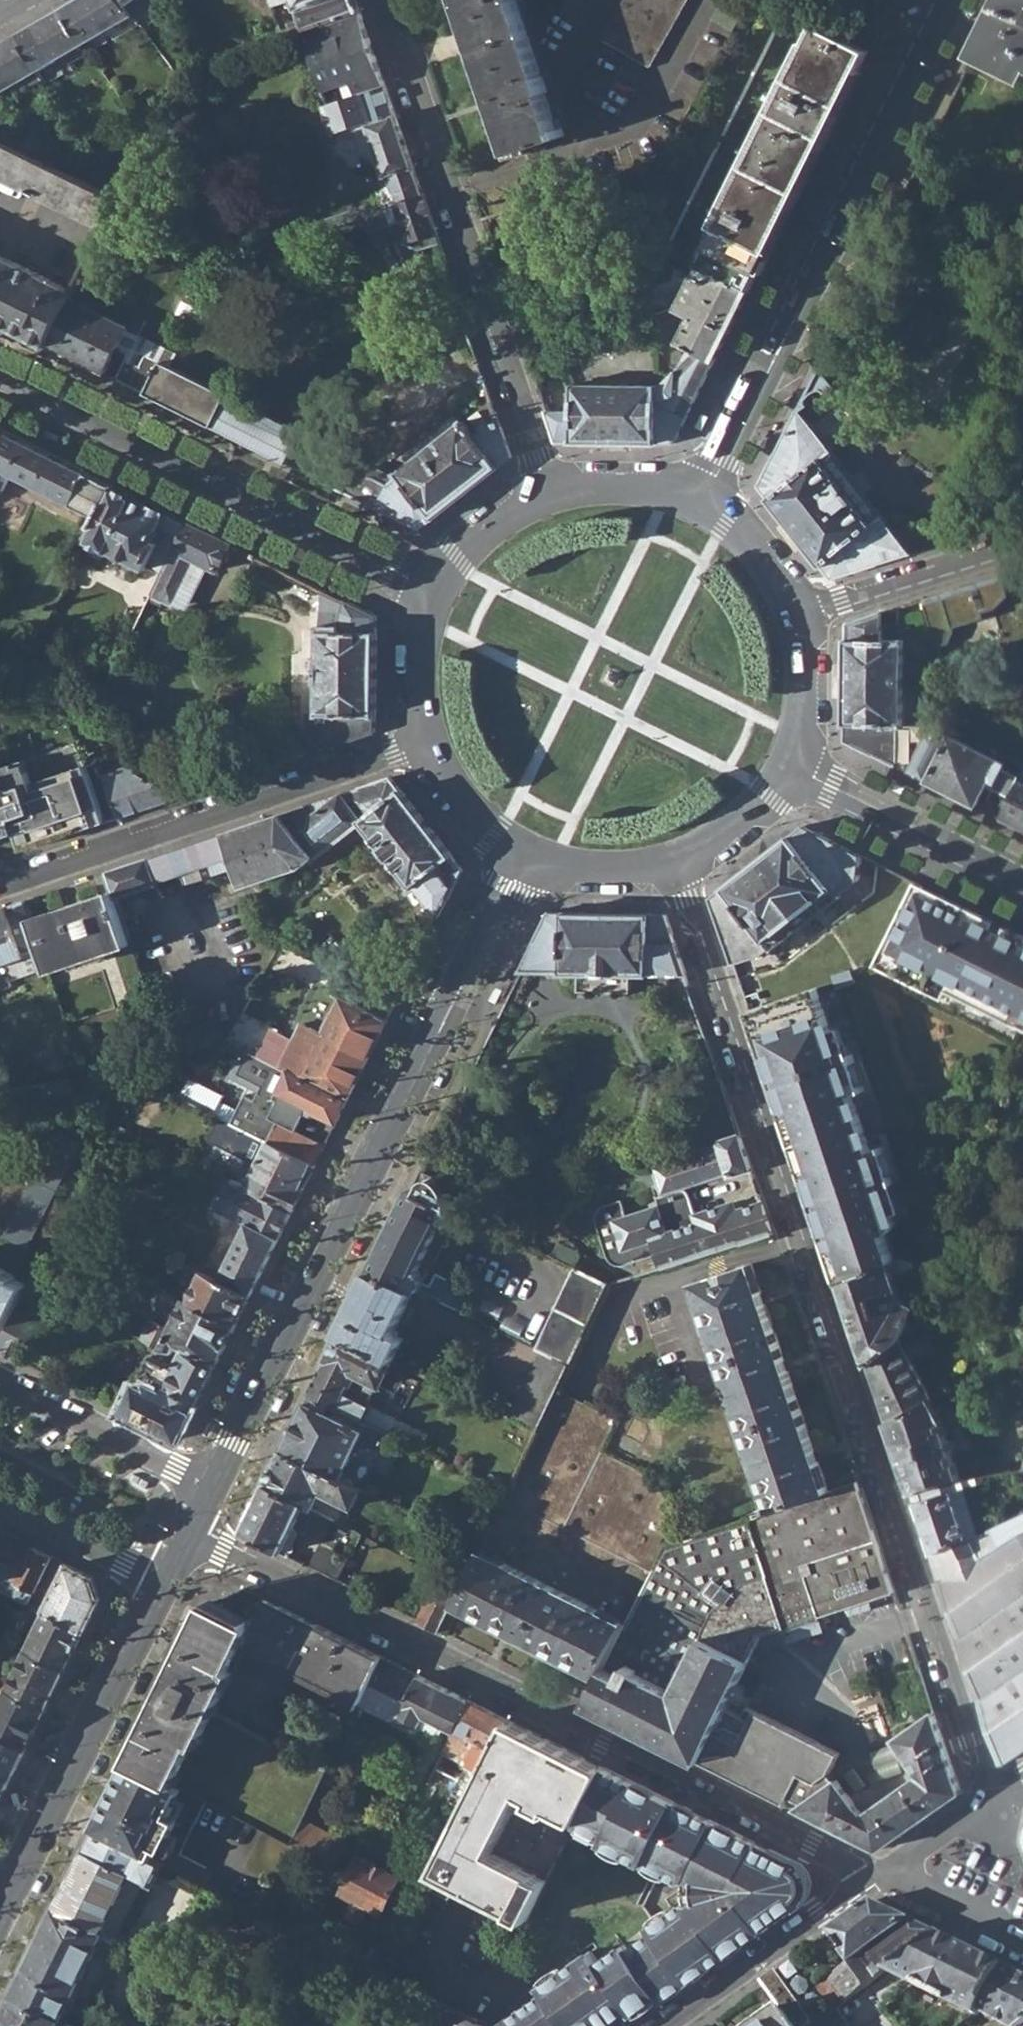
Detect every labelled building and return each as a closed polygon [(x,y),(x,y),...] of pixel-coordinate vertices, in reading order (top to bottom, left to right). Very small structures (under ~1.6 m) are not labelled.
[(85,45),(134,16),(122,0),(80,0),(64,8),(85,45)] [(134,16),(162,5),(161,0),(122,0),(134,16)] [(361,12),(357,0),(295,0),(305,30),(361,12)] [(512,152),(564,135),(563,128),(558,129),(546,92),(549,91),(544,76),(541,77),(515,0),(461,0),(512,152)] [(604,40),(653,66),(689,0),(626,0),(604,40)] [(1022,82),(1022,0),(1000,0),(973,57),(1022,82)] [(64,8),(21,33),(39,71),(85,45),(64,8)] [(330,105),(386,87),(361,12),(305,30),(330,105)] [(701,264),(751,287),(869,49),(818,24),(701,264)] [(0,45),(0,94),(39,71),(21,33),(0,45)] [(386,212),(423,196),(386,87),(330,105),(326,106),(336,133),(339,133),(342,140),(338,148),(341,155),(348,159),(354,172),(383,162),(389,178),(392,177),(396,189),(380,194),(386,212)] [(107,230),(122,202),(0,141),(0,176),(107,230)] [(386,212),(375,216),(387,252),(412,244),(413,248),(438,240),(423,196),(386,212)] [(51,344),(74,296),(77,291),(0,252),(0,319),(51,344)] [(688,347),(717,359),(751,287),(701,264),(679,306),(693,313),(679,341),(688,347)] [(66,352),(107,372),(130,324),(74,296),(51,344),(66,352)] [(557,442),(676,444),(717,359),(688,347),(685,362),(665,390),(664,386),(577,384),(576,410),(546,410),(557,442)] [(148,370),(139,389),(214,425),(229,394),(154,359),(148,370)] [(128,360),(118,379),(139,389),(148,370),(128,360)] [(760,486),(832,579),(914,553),(850,472),(850,463),(842,463),(802,411),(806,407),(806,402),(815,394),(818,393),(821,393),(824,394),(833,385),(818,368),(760,486)] [(372,502),(395,476),(378,466),(367,467),(362,469),(352,464),(356,452),(292,422),(291,424),(229,394),(214,425),(372,502)] [(705,429),(712,415),(705,411),(698,426),(705,429)] [(395,476),(372,502),(419,530),(512,456),(498,416),(475,435),(464,421),(395,476)] [(73,506),(90,474),(4,432),(0,441),(0,491),(9,473),(73,506)] [(116,486),(90,474),(73,506),(89,514),(100,519),(116,486)] [(189,522),(116,486),(100,519),(95,530),(90,539),(88,542),(146,570),(153,554),(168,562),(189,522)] [(231,544),(189,522),(168,562),(152,594),(161,600),(173,605),(175,602),(181,604),(191,584),(186,581),(195,561),(214,570),(219,569),(231,544)] [(926,599),(940,654),(1005,637),(996,603),(1014,598),(1009,578),(926,599)] [(309,712),(309,755),(376,733),(377,616),(320,588),(319,712),(309,712)] [(158,604),(161,600),(152,594),(150,600),(158,604)] [(848,622),(846,724),(905,725),(904,699),(911,699),(911,664),(904,664),(905,639),(887,638),(887,623),(903,623),(904,606),(848,622)] [(905,725),(846,724),(846,742),(910,772),(932,725),(905,725)] [(952,735),(929,782),(983,809),(1006,762),(952,735)] [(19,834),(22,845),(49,835),(51,841),(108,822),(98,794),(92,778),(74,742),(0,768),(0,840),(19,834)] [(110,789),(98,794),(108,822),(181,797),(137,775),(135,765),(105,776),(110,789)] [(1002,817),(1022,828),(1022,773),(1002,817)] [(392,778),(225,834),(236,869),(242,886),(300,866),(312,857),(314,860),(361,823),(438,917),(461,868),(392,778)] [(803,825),(710,897),(733,962),(770,948),(772,951),(840,899),(838,895),(861,853),(803,825)] [(107,873),(113,892),(116,897),(212,866),(216,876),(236,869),(225,834),(107,873)] [(917,881),(877,962),(905,976),(908,968),(1021,1024),(1022,1019),(1022,933),(917,881)] [(113,892),(33,920),(41,947),(67,1023),(149,996),(116,897),(113,892)] [(0,909),(0,963),(26,954),(25,952),(41,947),(33,920),(26,900),(0,909)] [(549,913),(519,973),(685,976),(665,914),(549,913)] [(840,1281),(885,1265),(899,1260),(889,1230),(895,1227),(899,1220),(887,1183),(898,1180),(885,1143),(875,1147),(856,1092),(867,1088),(854,1052),(843,1055),(819,986),(748,1010),(785,1119),(793,1117),(811,1172),(804,1175),(840,1281)] [(318,1049),(303,1043),(288,1072),(348,1101),(387,1022),(342,999),(318,1049)] [(243,1051),(288,1072),(303,1043),(245,1014),(230,1044),(243,1051)] [(279,1122),(279,1121),(272,1118),(281,1100),(302,1110),(304,1107),(337,1123),(348,1101),(288,1072),(243,1051),(232,1074),(235,1075),(234,1079),(258,1091),(253,1100),(244,1096),(237,1110),(221,1102),(224,1096),(188,1078),(178,1098),(268,1143),(279,1122)] [(268,1143),(310,1164),(315,1167),(326,1146),(279,1122),(268,1143)] [(4,1235),(28,1248),(82,1139),(58,1128),(4,1235)] [(718,1146),(652,1168),(662,1198),(730,1174),(735,1177),(753,1171),(741,1135),(724,1140),(718,1146)] [(253,1192),(261,1195),(269,1199),(293,1211),(311,1174),(306,1172),(310,1164),(268,1143),(253,1174),(260,1177),(253,1192)] [(246,1188),(253,1192),(260,1177),(253,1174),(246,1188)] [(420,1176),(373,1269),(420,1293),(465,1314),(470,1302),(466,1292),(441,1279),(437,1290),(427,1286),(429,1283),(427,1273),(424,1271),(454,1212),(443,1206),(447,1197),(438,1193),(440,1188),(433,1182),(420,1176)] [(261,1195),(247,1222),(255,1226),(269,1199),(261,1195)] [(205,1261),(200,1272),(250,1296),(293,1211),(269,1199),(255,1226),(247,1222),(223,1270),(205,1261)] [(678,1203),(626,1219),(621,1203),(604,1208),(599,1213),(596,1218),(594,1225),(605,1258),(609,1261),(614,1264),(617,1266),(621,1268),(659,1257),(663,1270),(773,1233),(763,1202),(699,1224),(694,1211),(688,1213),(680,1210),(678,1203)] [(40,1229),(63,1240),(70,1227),(47,1215),(40,1229)] [(187,1300),(237,1325),(250,1296),(200,1272),(185,1265),(174,1259),(166,1275),(182,1283),(176,1295),(185,1300),(187,1300)] [(933,1273),(912,1263),(908,1272),(928,1282),(933,1273)] [(616,1413),(562,1391),(608,1278),(575,1265),(513,1415),(539,1426),(506,1506),(649,1565),(682,1485),(600,1451),(616,1413)] [(869,1364),(899,1340),(916,1305),(895,1296),(885,1265),(840,1281),(869,1364)] [(9,1323),(17,1306),(29,1284),(16,1278),(17,1276),(0,1267),(0,1319),(9,1323)] [(697,1284),(771,1512),(829,1493),(752,1267),(697,1284)] [(373,1269),(340,1337),(393,1364),(397,1366),(408,1344),(398,1338),(420,1293),(373,1269)] [(142,1339),(169,1351),(179,1352),(182,1347),(217,1364),(237,1325),(187,1300),(170,1330),(150,1321),(142,1339)] [(17,1306),(9,1323),(0,1341),(0,1351),(16,1358),(36,1314),(17,1306)] [(340,1337),(310,1397),(339,1413),(363,1424),(372,1409),(369,1408),(379,1388),(382,1389),(393,1364),(340,1337)] [(869,1364),(889,1424),(930,1400),(932,1399),(899,1340),(869,1364)] [(179,1441),(217,1364),(182,1347),(179,1352),(169,1351),(165,1358),(160,1354),(158,1357),(152,1354),(137,1385),(137,1387),(136,1389),(124,1412),(179,1441)] [(310,1397),(283,1452),(342,1483),(363,1442),(384,1451),(390,1438),(363,1424),(339,1413),(310,1397)] [(930,1400),(889,1424),(912,1494),(949,1481),(958,1479),(942,1426),(945,1424),(946,1427),(958,1421),(954,1413),(942,1420),(930,1400)] [(283,1452),(267,1485),(312,1507),(319,1491),(349,1505),(357,1490),(342,1483),(283,1452)] [(912,1494),(933,1554),(960,1546),(965,1563),(980,1558),(983,1567),(1022,1538),(1022,1515),(991,1535),(968,1544),(952,1497),(954,1491),(961,1488),(958,1479),(949,1481),(912,1494)] [(894,1740),(918,1773),(866,1812),(833,1769),(843,1748),(753,1705),(748,1715),(731,1707),(764,1638),(896,1594),(858,1483),(829,1493),(771,1512),(669,1546),(628,1625),(601,1677),(587,1703),(880,1846),(963,1789),(935,1711),(894,1740)] [(243,1533),(287,1556),(289,1547),(287,1546),(294,1531),(318,1542),(330,1517),(312,1507),(267,1485),(243,1533)] [(1,1572),(0,1574),(0,1590),(21,1601),(30,1605),(53,1558),(0,1531),(0,1571),(1,1572)] [(1003,1762),(1022,1748),(1022,1538),(983,1567),(980,1558),(965,1563),(960,1546),(933,1554),(1003,1762)] [(322,1543),(313,1561),(342,1575),(350,1556),(322,1543)] [(454,1605),(601,1677),(628,1625),(480,1552),(455,1603),(454,1605)] [(30,1605),(46,1613),(57,1593),(63,1596),(53,1616),(84,1632),(99,1600),(91,1576),(53,1558),(30,1605)] [(441,1631),(454,1605),(455,1603),(435,1593),(421,1622),(441,1631)] [(208,1603),(129,1763),(211,1803),(291,1843),(336,1751),(249,1710),(250,1706),(223,1694),(256,1628),(368,1683),(381,1657),(264,1599),(252,1625),(208,1603)] [(46,1613),(27,1652),(64,1671),(84,1632),(53,1616),(46,1613)] [(27,1652),(7,1689),(45,1709),(64,1671),(27,1652)] [(469,1700),(381,1657),(368,1683),(366,1686),(453,1731),(469,1700)] [(0,1705),(0,1733),(26,1746),(45,1709),(7,1689),(0,1705)] [(509,1719),(469,1700),(453,1731),(442,1752),(470,1766),(456,1795),(469,1801),(509,1719)] [(603,1765),(509,1719),(469,1801),(436,1867),(458,1879),(529,1914),(548,1875),(494,1848),(520,1795),(530,1800),(528,1803),(546,1813),(547,1810),(552,1813),(553,1810),(574,1821),(603,1765)] [(7,1787),(26,1746),(0,1733),(0,1783),(7,1787)] [(129,1763),(95,1830),(156,1861),(161,1850),(174,1856),(175,1853),(184,1857),(211,1803),(129,1763)] [(603,1765),(574,1821),(603,1834),(602,1839),(674,1874),(698,1869),(705,1871),(708,1890),(700,1895),(697,1891),(652,1921),(654,1924),(630,1942),(627,1938),(601,1956),(593,1947),(544,1980),(548,1986),(493,2024),(497,2025),(561,2025),(572,2019),(577,2025),(602,2025),(633,2005),(637,2008),(662,1991),(667,1997),(747,1935),(762,1926),(760,1923),(796,1899),(793,1895),(796,1892),(798,1890),(799,1888),(799,1885),(799,1882),(799,1879),(798,1877),(797,1875),(795,1873),(792,1871),(795,1863),(741,1837),(742,1833),(603,1765)] [(297,1838),(322,1851),(331,1833),(307,1820),(297,1838)] [(95,1830),(58,1905),(108,1931),(136,1875),(157,1886),(166,1866),(156,1861),(95,1830)] [(382,1914),(400,1875),(359,1855),(341,1894),(356,1902),(350,1914),(363,1920),(369,1908),(382,1914)] [(458,1879),(436,1867),(428,1883),(451,1894),(458,1879)] [(872,1900),(831,1929),(853,1960),(834,1974),(849,1996),(939,1932),(872,1900)] [(58,1905),(17,1987),(67,2011),(108,1931),(58,1905)] [(955,1941),(899,1982),(971,2018),(973,2014),(1000,1963),(955,1941)] [(1000,1963),(973,2014),(996,2025),(1022,2025),(1022,1975),(1000,1963)] [(762,1978),(775,1997),(789,1988),(775,1968),(762,1978)] [(67,2011),(17,1987),(0,2020),(0,2025),(60,2025),(67,2011)] [(796,2025),(807,2025),(813,2022),(789,1988),(775,1997),(781,2004),(796,2025)] [(781,2004),(750,2025),(796,2025),(781,2004)] [(493,2024),(469,2013),(462,2025),(497,2025),(493,2024)]
